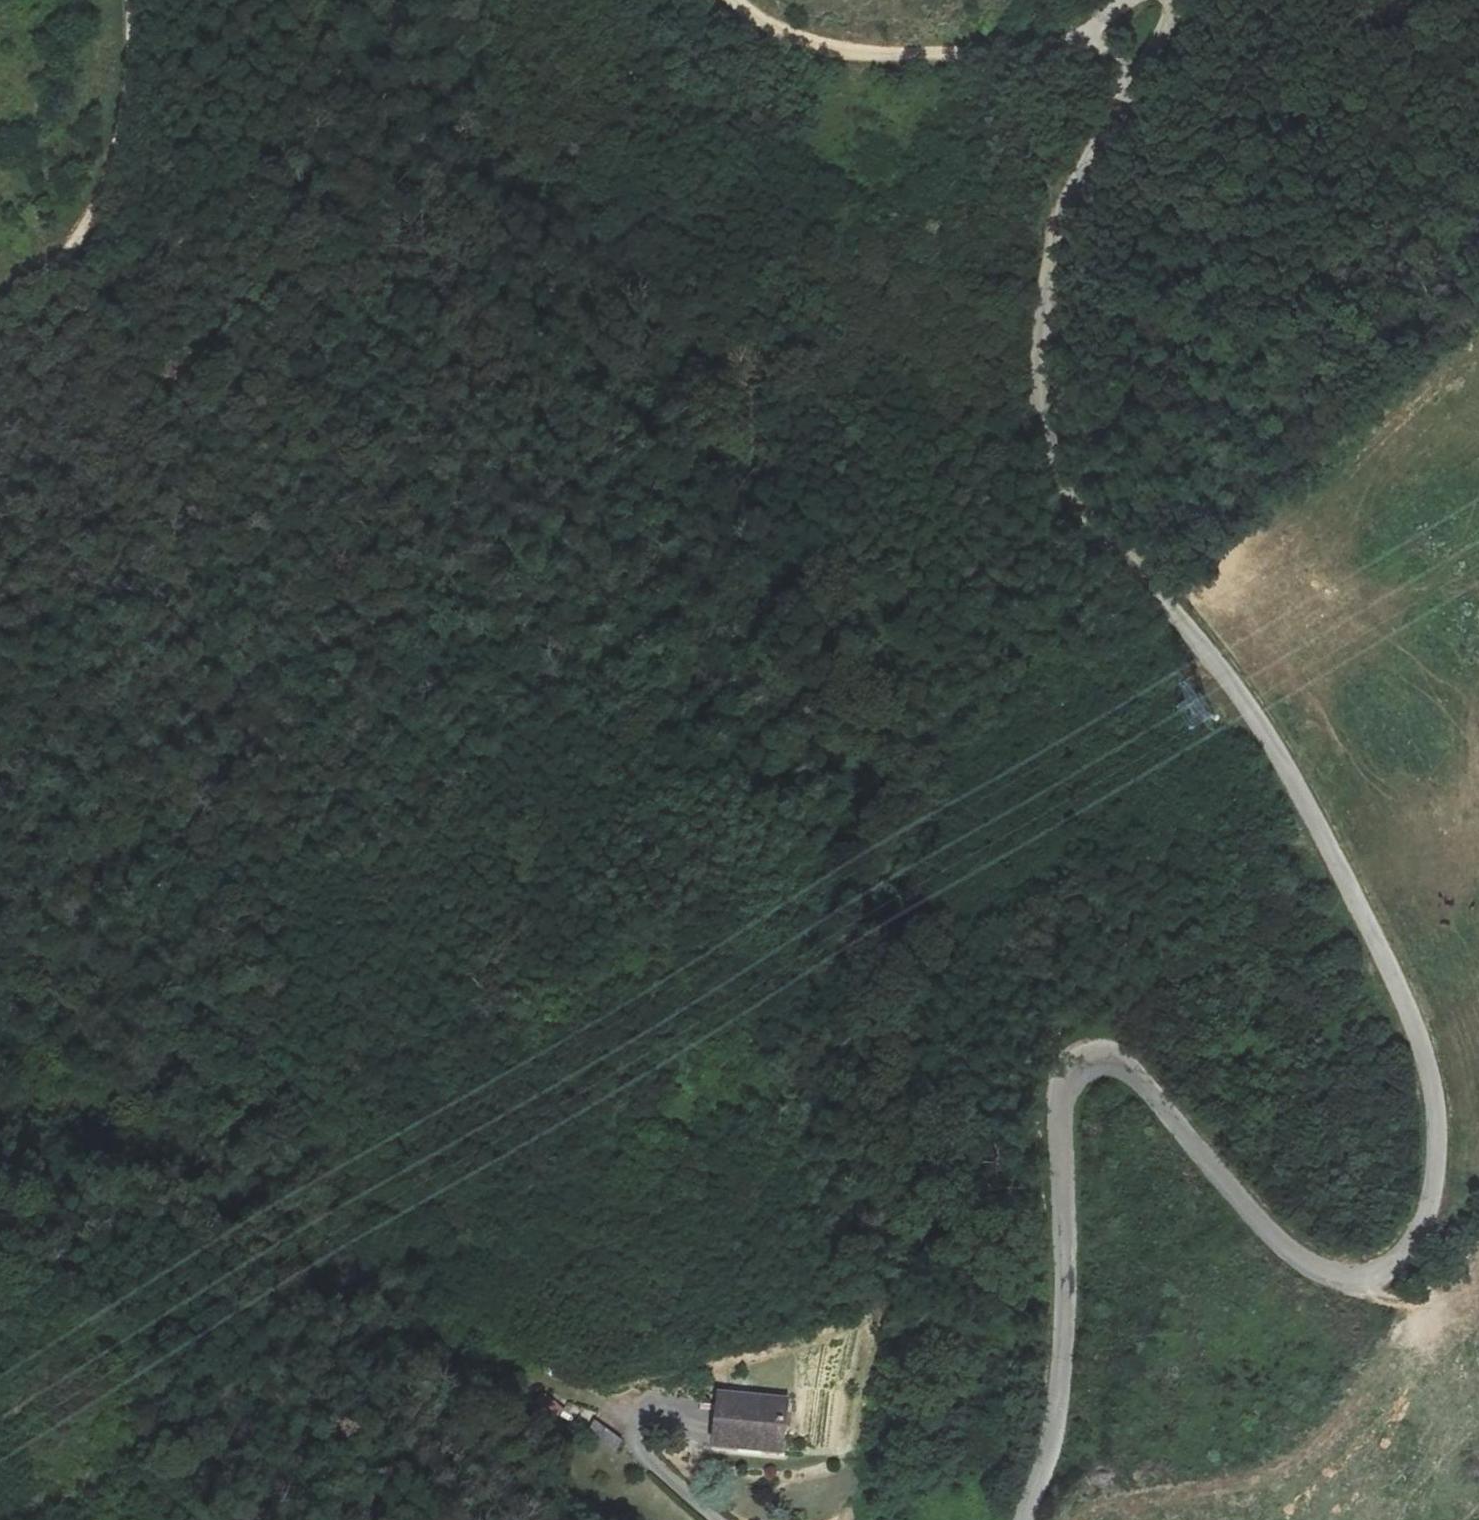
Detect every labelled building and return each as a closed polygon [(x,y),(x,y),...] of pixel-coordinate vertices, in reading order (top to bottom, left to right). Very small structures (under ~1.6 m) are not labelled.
[(720,1391),(715,1435),(763,1439),(762,1448),(779,1450),(784,1397),(720,1391)] [(560,1410),(543,1396),(536,1404),(553,1418),(560,1410)] [(620,1443),(595,1425),(589,1434),(613,1452),(620,1443)]
